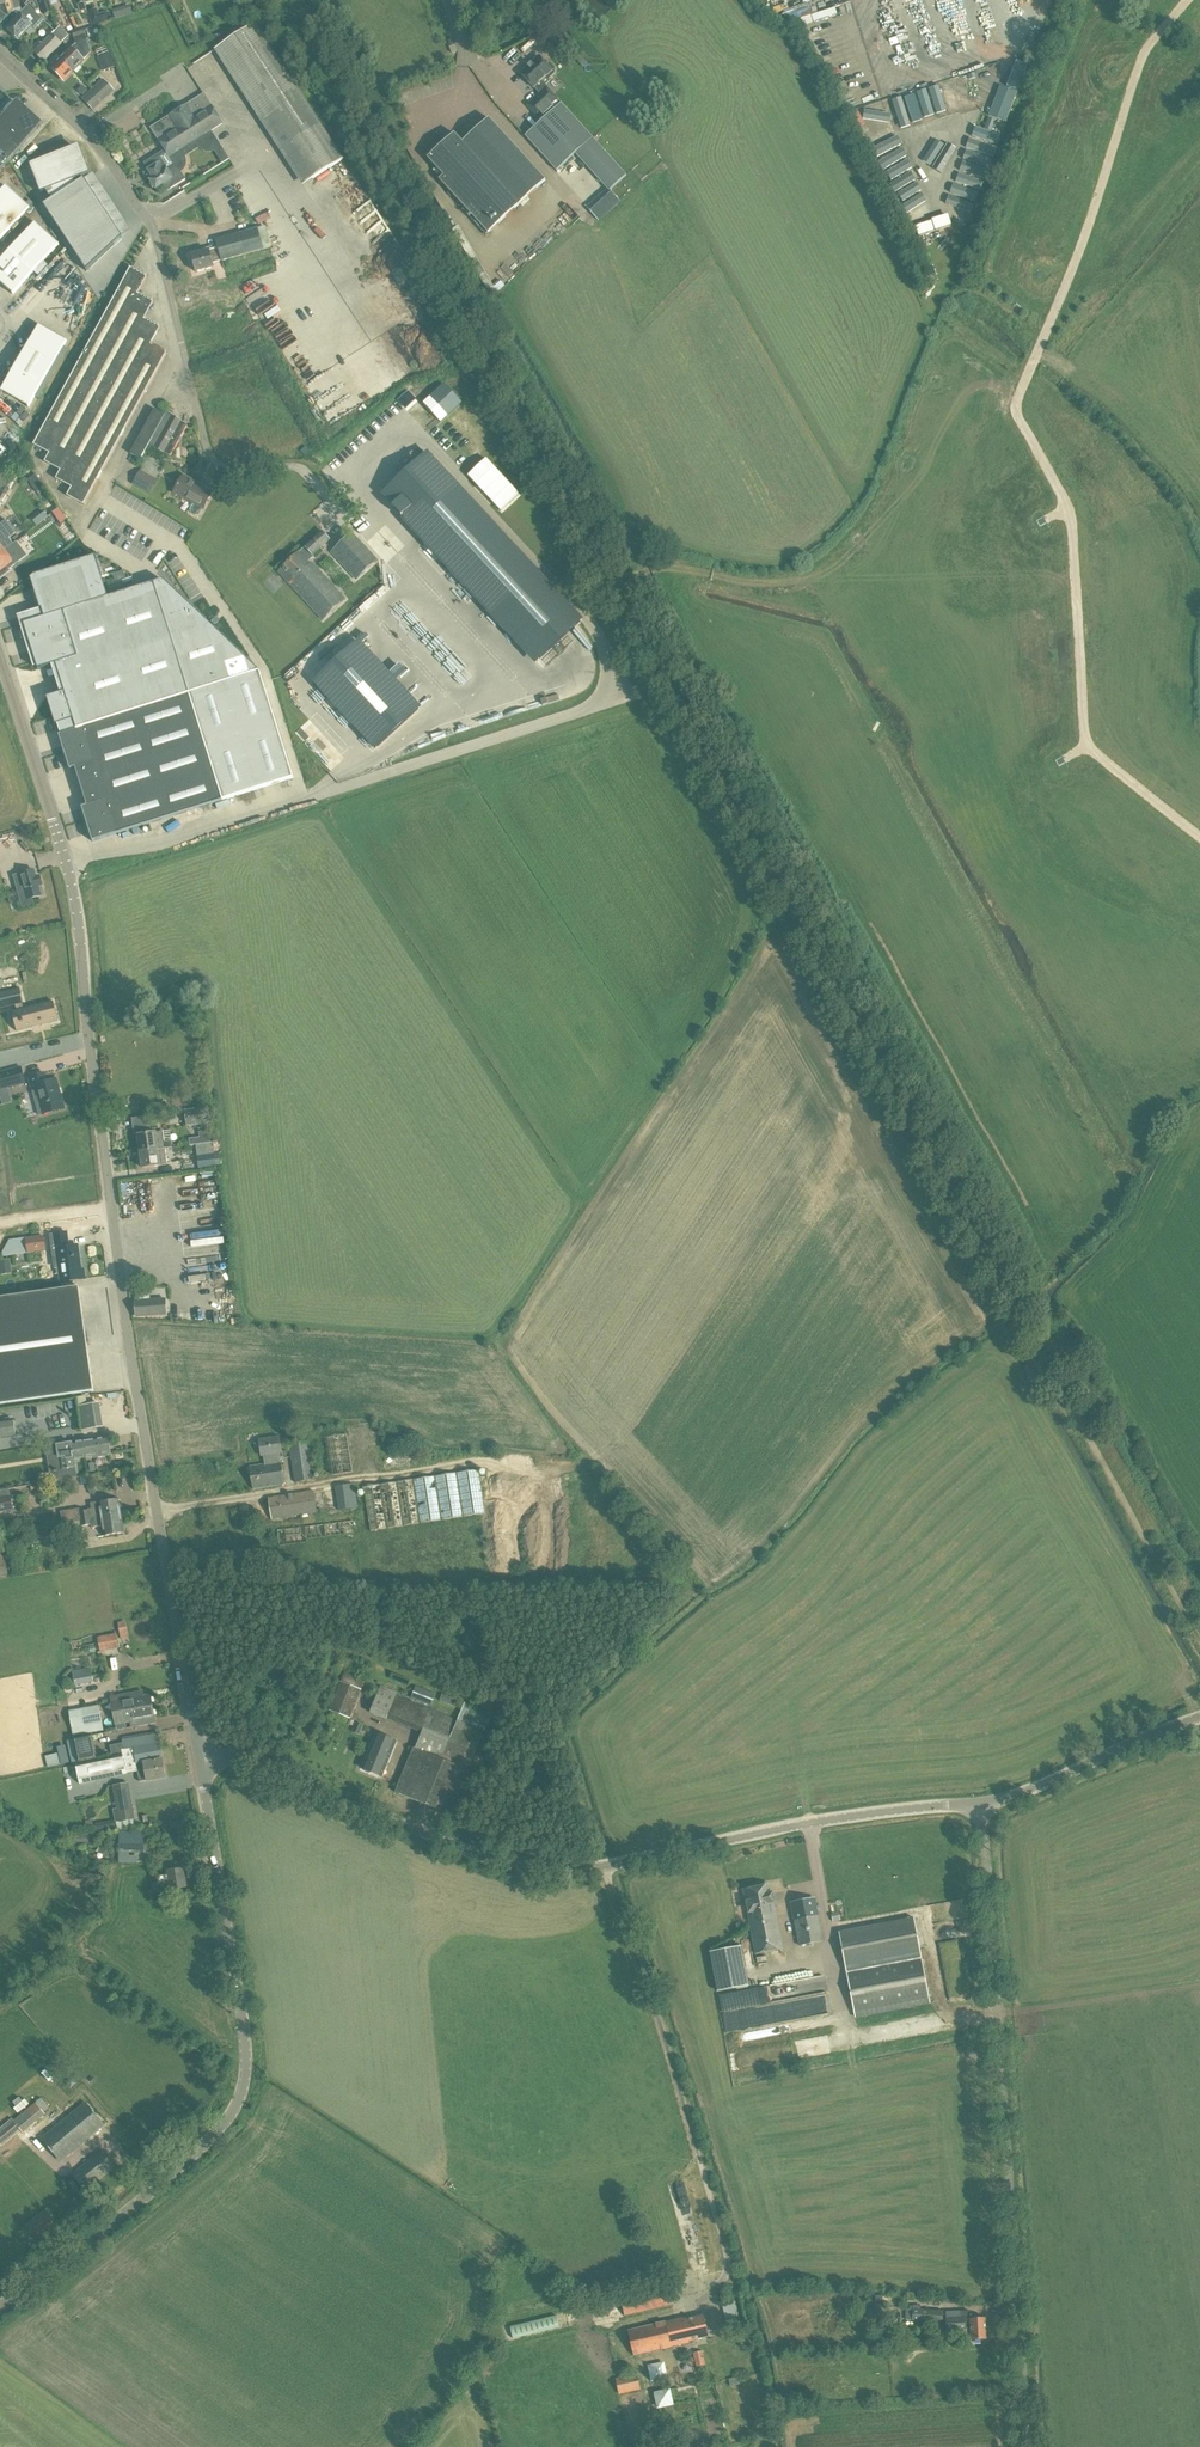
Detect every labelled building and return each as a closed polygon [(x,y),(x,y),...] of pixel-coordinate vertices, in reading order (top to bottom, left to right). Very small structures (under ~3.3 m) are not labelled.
[(5,3),(9,15),(12,12),(14,10),(11,0),(0,0),(0,5),(5,3)] [(14,10),(14,9),(21,7),(19,0),(11,0),(14,10)] [(27,2),(36,11),(40,10),(36,0),(26,0),(27,2)] [(44,15),(47,14),(52,12),(49,0),(40,3),(44,15)] [(543,9),(549,5),(545,0),(539,5),(543,9)] [(85,2),(78,4),(80,11),(87,9),(85,2)] [(1,24),(9,15),(5,3),(0,5),(0,24),(1,24)] [(17,17),(6,29),(11,33),(9,35),(15,40),(16,38),(17,40),(30,26),(34,30),(44,20),(29,6),(25,11),(21,7),(14,9),(14,10),(12,12),(17,17)] [(124,7),(115,10),(117,18),(126,15),(124,7)] [(255,23),(214,50),(267,130),(277,124),(313,179),(343,159),(255,23)] [(52,34),(61,42),(68,34),(60,26),(52,34)] [(52,34),(34,52),(44,62),(62,43),(52,34)] [(85,34),(74,38),(76,43),(76,44),(87,40),(85,34)] [(458,51),(453,39),(448,40),(450,46),(449,46),(452,53),(458,51)] [(83,60),(91,52),(87,40),(76,44),(76,43),(71,48),(61,58),(73,70),(83,60)] [(582,57),(578,51),(573,55),(578,61),(583,67),(588,63),(582,57)] [(98,58),(103,71),(115,66),(109,53),(98,58)] [(539,55),(519,73),(534,88),(539,93),(527,104),(538,117),(539,116),(543,120),(525,136),(556,171),(576,153),(593,138),(570,113),(561,102),(558,99),(559,99),(542,80),(547,76),(550,78),(555,74),(555,67),(550,62),(547,62),(546,63),(539,55)] [(64,80),(73,70),(61,58),(51,68),(64,80)] [(104,80),(94,90),(104,99),(113,91),(113,89),(104,80)] [(93,110),(104,99),(94,90),(83,99),(93,110)] [(222,123),(204,94),(151,128),(165,149),(143,162),(149,170),(161,162),(167,171),(176,165),(181,172),(183,171),(184,170),(185,168),(186,166),(187,164),(187,161),(186,159),(185,157),(199,148),(200,149),(201,150),(204,151),(206,152),(209,152),(211,152),(214,151),(222,163),(229,158),(212,130),(222,123)] [(0,121),(0,129),(8,137),(30,113),(29,113),(28,115),(16,104),(0,121)] [(30,113),(8,137),(20,148),(43,123),(42,123),(40,125),(28,115),(30,113)] [(463,142),(454,133),(427,158),(443,176),(439,180),(488,233),(546,180),(489,118),(463,142)] [(9,160),(20,148),(8,137),(0,129),(0,151),(9,160)] [(609,190),(626,175),(593,138),(576,153),(609,190)] [(78,149),(30,167),(40,194),(46,191),(52,200),(43,206),(86,271),(122,238),(122,237),(84,180),(84,179),(79,183),(77,179),(88,175),(78,149)] [(9,160),(0,151),(0,170),(9,160)] [(149,170),(145,172),(156,189),(164,184),(168,190),(185,179),(181,172),(176,165),(167,171),(161,162),(149,170)] [(0,192),(0,240),(30,207),(29,207),(28,207),(6,187),(7,186),(6,186),(0,192)] [(8,252),(32,274),(59,244),(58,243),(57,245),(34,225),(36,223),(35,222),(8,252)] [(258,228),(216,240),(219,252),(210,254),(209,250),(191,255),(196,272),(214,267),(213,263),(272,246),(270,238),(262,241),(258,228)] [(8,252),(0,261),(0,275),(16,290),(12,294),(13,294),(32,274),(8,252)] [(115,296),(34,445),(41,449),(49,453),(45,461),(45,462),(61,470),(56,479),(72,487),(67,496),(84,505),(167,353),(151,344),(160,327),(153,323),(144,319),(152,304),(153,302),(143,296),(138,294),(147,277),(130,268),(115,296)] [(29,408),(67,341),(66,340),(66,341),(40,326),(40,325),(39,325),(1,392),(2,392),(3,389),(29,404),(28,407),(29,408)] [(187,425),(167,414),(166,413),(149,444),(170,456),(187,425)] [(407,472),(385,493),(395,504),(393,505),(403,516),(405,514),(502,620),(545,581),(428,453),(420,460),(407,472)] [(486,459),(468,476),(501,511),(518,494),(486,459)] [(140,470),(133,483),(132,484),(150,494),(158,480),(140,470)] [(37,493),(44,487),(35,473),(27,479),(37,493)] [(184,475),(173,493),(193,504),(190,509),(191,513),(194,515),(198,514),(201,509),(203,509),(213,491),(212,491),(215,485),(205,480),(202,486),(184,475)] [(0,492),(0,508),(7,495),(6,494),(9,489),(4,486),(0,492)] [(67,521),(60,511),(54,516),(61,525),(67,521)] [(7,520),(0,525),(0,554),(5,550),(5,551),(14,544),(14,543),(13,544),(9,538),(16,532),(7,520)] [(301,550),(310,560),(314,556),(313,555),(330,539),(322,530),(301,550)] [(332,552),(356,579),(377,561),(352,534),(332,552)] [(0,554),(0,570),(7,565),(15,559),(11,554),(9,556),(5,551),(5,550),(0,554)] [(346,599),(310,560),(301,550),(277,571),(322,620),(346,599)] [(38,669),(52,665),(61,693),(47,697),(55,725),(58,724),(61,734),(260,671),(163,580),(108,597),(95,556),(34,575),(30,578),(40,609),(21,615),(37,667),(38,669)] [(582,622),(545,581),(502,620),(540,661),(582,622)] [(358,641),(314,681),(376,748),(420,708),(358,641)] [(178,697),(60,735),(59,735),(70,769),(75,768),(87,806),(82,807),(93,841),(223,800),(294,778),(261,672),(189,694),(178,697)] [(14,876),(16,883),(23,908),(34,905),(33,898),(43,895),(41,886),(43,885),(40,875),(36,876),(34,870),(14,876)] [(0,993),(0,1009),(15,1005),(22,1004),(23,1004),(20,988),(0,993)] [(191,1000),(183,1001),(184,1016),(185,1023),(194,1022),(193,1013),(191,1000)] [(17,1010),(12,1012),(12,1013),(20,1011),(22,1019),(21,1019),(22,1023),(23,1023),(24,1028),(16,1030),(17,1031),(32,1027),(32,1026),(50,1022),(50,1023),(58,1021),(53,1001),(24,1009),(22,1004),(15,1005),(17,1010)] [(0,1073),(0,1090),(25,1083),(21,1067),(0,1073)] [(44,1072),(28,1077),(34,1099),(37,1098),(41,1114),(63,1108),(55,1080),(47,1082),(44,1072)] [(208,1113),(201,1114),(201,1112),(186,1114),(187,1124),(202,1122),(208,1121),(208,1113)] [(138,1135),(140,1151),(165,1148),(165,1149),(172,1148),(171,1140),(164,1141),(163,1131),(157,1132),(138,1135)] [(142,1168),(161,1165),(167,1164),(165,1149),(165,1148),(140,1151),(142,1168)] [(214,1153),(197,1155),(199,1170),(216,1167),(214,1153)] [(66,1232),(50,1234),(54,1267),(58,1266),(60,1282),(85,1279),(84,1270),(81,1270),(78,1245),(68,1246),(66,1232)] [(10,1240),(1,1256),(27,1253),(45,1251),(43,1235),(25,1238),(10,1240)] [(84,1393),(84,1394),(89,1394),(89,1392),(94,1391),(79,1287),(0,1298),(0,1405),(84,1393)] [(136,1316),(167,1314),(166,1299),(150,1300),(150,1292),(135,1293),(136,1316)] [(98,1403),(78,1406),(83,1429),(102,1426),(98,1403)] [(15,1435),(13,1420),(0,1421),(0,1437),(15,1435)] [(347,1434),(325,1437),(331,1476),(353,1472),(347,1434)] [(264,1456),(265,1464),(273,1463),(273,1468),(278,1468),(277,1466),(281,1465),(281,1462),(280,1462),(278,1454),(282,1453),(279,1436),(259,1440),(261,1456),(264,1456)] [(83,1441),(86,1458),(94,1456),(94,1458),(108,1456),(108,1454),(111,1454),(108,1437),(83,1441)] [(46,1447),(48,1459),(50,1471),(60,1469),(75,1467),(74,1459),(86,1458),(83,1441),(57,1445),(46,1447)] [(314,1480),(311,1457),(309,1442),(290,1445),(295,1483),(314,1480)] [(254,1489),(267,1487),(284,1484),(281,1465),(277,1466),(278,1468),(273,1468),(273,1463),(265,1464),(250,1466),(254,1489)] [(479,1469),(415,1479),(423,1524),(486,1514),(479,1469)] [(362,1487),(363,1492),(370,1532),(423,1524),(415,1479),(362,1487)] [(47,1486),(55,1485),(55,1482),(30,1487),(31,1490),(47,1487),(47,1486)] [(334,1486),(335,1492),(339,1510),(358,1507),(354,1483),(334,1486)] [(96,1494),(96,1492),(95,1485),(88,1486),(90,1495),(96,1494)] [(10,1492),(9,1488),(0,1490),(0,1511),(13,1509),(10,1492)] [(314,1491),(308,1492),(268,1498),(272,1519),(317,1512),(314,1491)] [(92,1510),(80,1512),(81,1520),(120,1513),(118,1500),(91,1504),(92,1510)] [(71,1511),(62,1512),(64,1523),(68,1522),(73,1522),(71,1511)] [(102,1526),(104,1535),(124,1532),(120,1513),(81,1520),(82,1526),(91,1525),(92,1528),(102,1526)] [(70,1534),(68,1523),(52,1526),(54,1536),(70,1534)] [(49,1537),(47,1529),(37,1531),(39,1539),(49,1537)] [(8,1576),(4,1552),(0,1553),(0,1578),(8,1576)] [(126,1633),(124,1622),(118,1624),(120,1635),(126,1633)] [(116,1633),(97,1637),(100,1652),(119,1648),(116,1633)] [(90,1669),(72,1672),(75,1685),(92,1682),(90,1669)] [(346,1669),(341,1682),(340,1682),(329,1711),(350,1719),(362,1690),(361,1690),(366,1677),(346,1669)] [(415,1748),(413,1747),(395,1792),(450,1815),(484,1731),(492,1713),(483,1710),(465,1702),(457,1721),(396,1696),(397,1693),(381,1686),(370,1713),(386,1720),(387,1719),(421,1733),(415,1748)] [(436,1694),(416,1686),(411,1698),(431,1707),(436,1694)] [(115,1725),(133,1722),(131,1710),(138,1709),(138,1711),(145,1710),(143,1696),(144,1696),(143,1691),(118,1696),(119,1697),(115,1698),(115,1696),(110,1697),(115,1725)] [(440,1701),(456,1707),(459,1700),(442,1694),(440,1701)] [(151,1695),(144,1696),(143,1696),(145,1710),(138,1711),(138,1709),(131,1710),(133,1722),(134,1726),(139,1725),(139,1726),(145,1725),(156,1723),(151,1695)] [(99,1706),(70,1711),(73,1727),(101,1722),(99,1706)] [(55,1711),(40,1713),(42,1727),(57,1725),(55,1711)] [(381,1776),(396,1742),(376,1733),(361,1768),(364,1769),(365,1772),(369,1773),(371,1772),(381,1776)] [(78,1764),(98,1759),(92,1735),(72,1739),(78,1764)] [(132,1739),(123,1741),(123,1743),(124,1749),(133,1747),(136,1762),(162,1758),(160,1742),(157,1743),(155,1735),(136,1738),(132,1739)] [(124,1749),(122,1750),(122,1754),(127,1774),(138,1772),(140,1782),(147,1780),(147,1781),(166,1777),(162,1758),(136,1762),(133,1747),(124,1749)] [(78,1764),(76,1764),(77,1771),(80,1784),(126,1774),(127,1774),(122,1754),(112,1756),(98,1759),(78,1764)] [(128,1783),(114,1786),(118,1809),(113,1809),(116,1822),(118,1830),(135,1827),(133,1819),(135,1819),(128,1783)] [(143,1832),(119,1832),(119,1833),(119,1850),(119,1851),(120,1851),(129,1851),(144,1851),(144,1842),(143,1832)] [(89,1834),(67,1837),(69,1848),(90,1845),(89,1834)] [(184,1869),(167,1871),(167,1875),(158,1877),(158,1879),(157,1880),(157,1884),(154,1884),(154,1887),(153,1888),(154,1891),(156,1893),(161,1892),(160,1891),(169,1889),(170,1890),(189,1887),(188,1878),(185,1878),(184,1869)] [(749,1890),(751,1901),(748,1902),(750,1911),(748,1912),(756,1953),(783,1948),(775,1909),(774,1909),(772,1902),(774,1902),(772,1893),(771,1893),(769,1886),(749,1890)] [(815,1898),(791,1903),(799,1945),(823,1941),(815,1898)] [(930,2003),(920,1953),(913,1917),(840,1932),(846,1967),(856,2017),(930,2003)] [(741,1946),(711,1952),(718,1991),(749,1985),(741,1946)] [(1,2144),(20,2129),(23,2133),(45,2114),(44,2113),(50,2108),(41,2098),(34,2103),(14,2120),(12,2118),(6,2123),(8,2126),(0,2132),(0,2143),(1,2144)] [(61,2161),(105,2125),(86,2102),(42,2138),(61,2161)] [(86,2191),(116,2167),(102,2150),(72,2174),(86,2191)] [(46,2207),(42,2211),(24,2226),(36,2240),(58,2222),(46,2207)] [(668,2287),(621,2298),(625,2316),(672,2305),(668,2287)] [(912,2320),(942,2322),(943,2311),(921,2310),(921,2305),(913,2304),(913,2309),(907,2309),(906,2320),(912,2320)] [(866,2311),(866,2320),(884,2321),(885,2311),(880,2311),(880,2307),(880,2306),(868,2305),(868,2311),(866,2311)] [(946,2318),(946,2330),(966,2329),(966,2328),(970,2328),(971,2344),(979,2343),(979,2339),(986,2339),(985,2318),(966,2319),(966,2317),(961,2317),(961,2311),(946,2312),(946,2318)] [(684,2317),(628,2330),(633,2356),(690,2343),(689,2341),(709,2337),(704,2314),(684,2319),(684,2317)] [(510,2327),(513,2339),(559,2327),(556,2315),(510,2327)] [(693,2353),(696,2367),(705,2365),(702,2351),(693,2353)] [(619,2377),(615,2378),(619,2395),(641,2390),(637,2373),(626,2376),(626,2373),(618,2375),(619,2377)] [(738,2377),(729,2379),(730,2386),(739,2385),(738,2377)]
